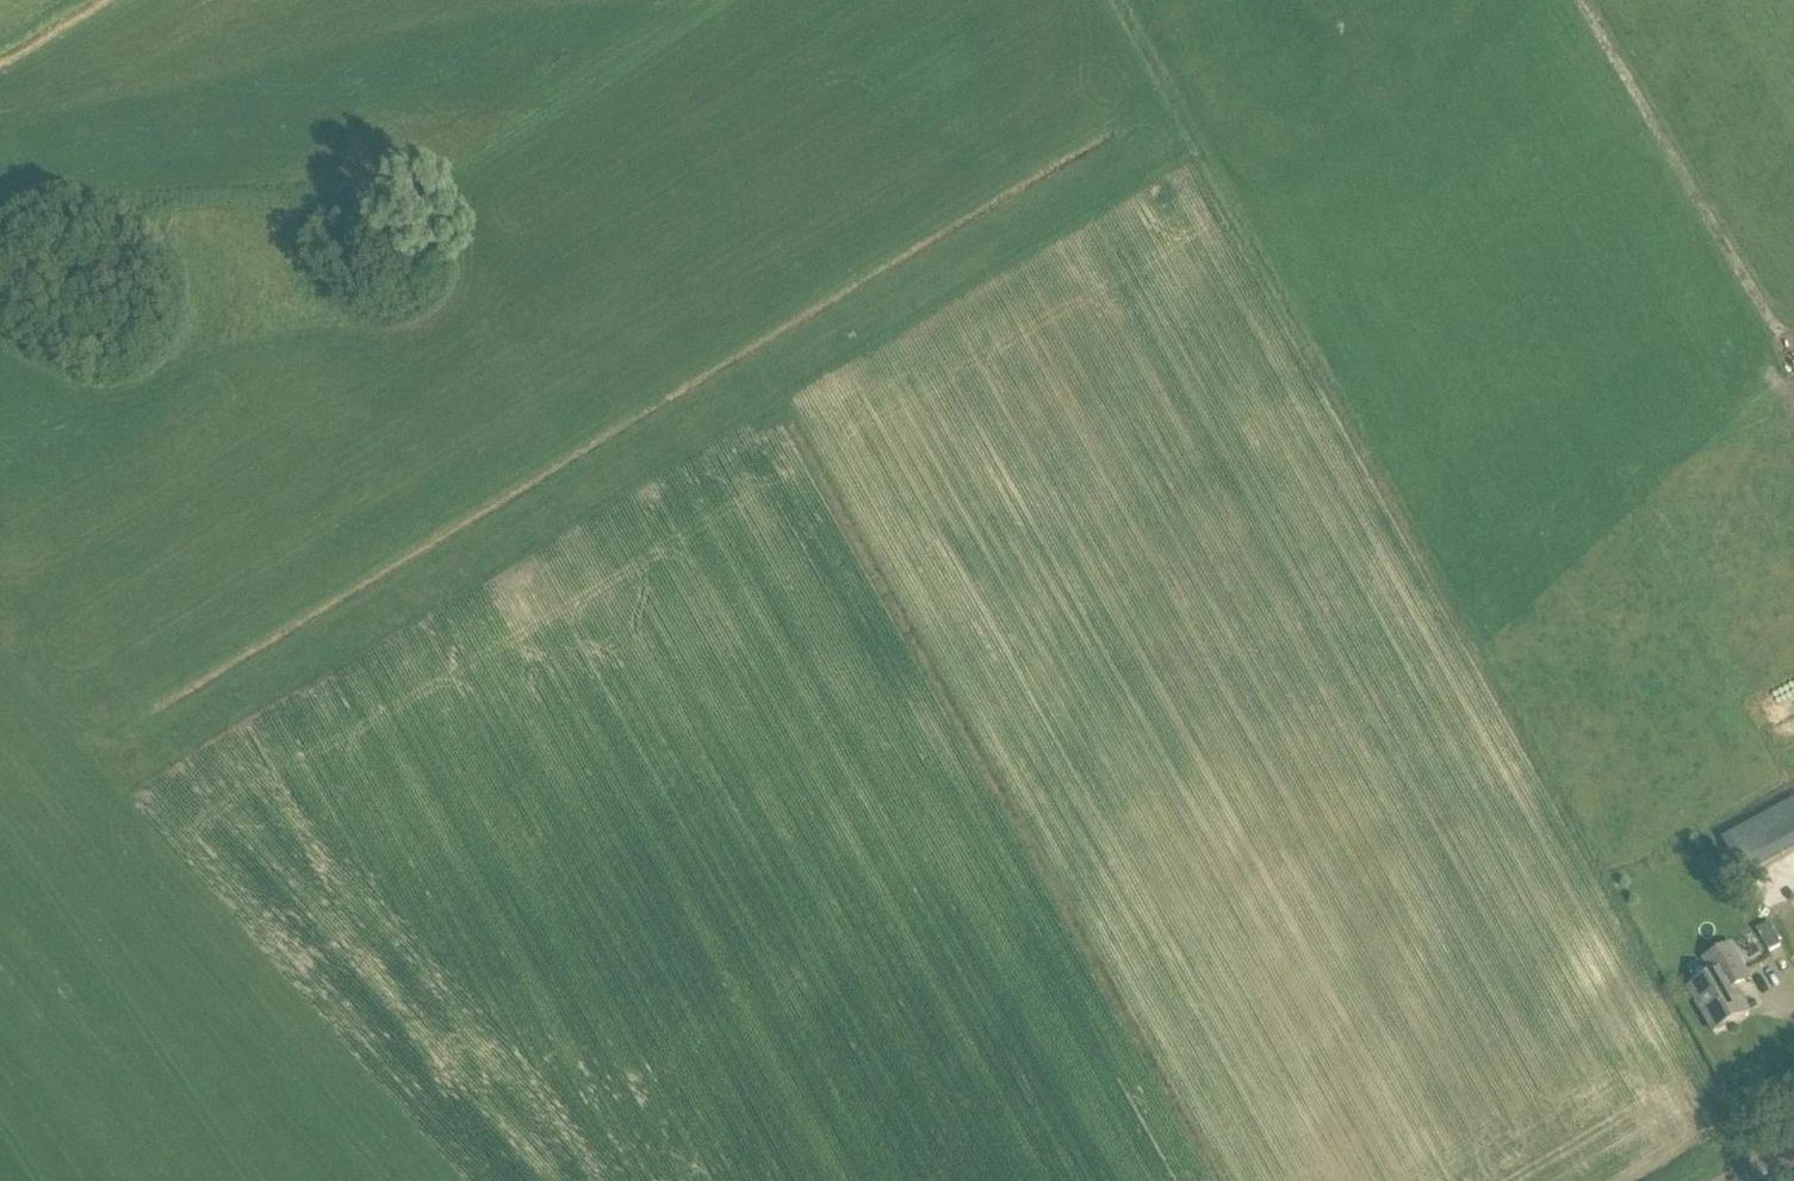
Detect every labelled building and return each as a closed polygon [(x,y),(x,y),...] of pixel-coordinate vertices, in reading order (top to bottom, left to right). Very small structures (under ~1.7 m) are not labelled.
[(1767,703),(1782,732),(1793,726),(1793,690),(1767,703)] [(1779,808),(1793,836),(1793,800),(1779,808)] [(1793,849),(1793,836),(1779,808),(1720,841),(1740,879),(1793,849)] [(1703,854),(1701,860),(1704,867),(1715,861),(1709,850),(1703,854)] [(1768,953),(1781,947),(1769,925),(1756,931),(1768,953)] [(1714,1033),(1750,1013),(1732,980),(1746,973),(1731,945),(1704,960),(1713,976),(1690,989),(1714,1033)]
